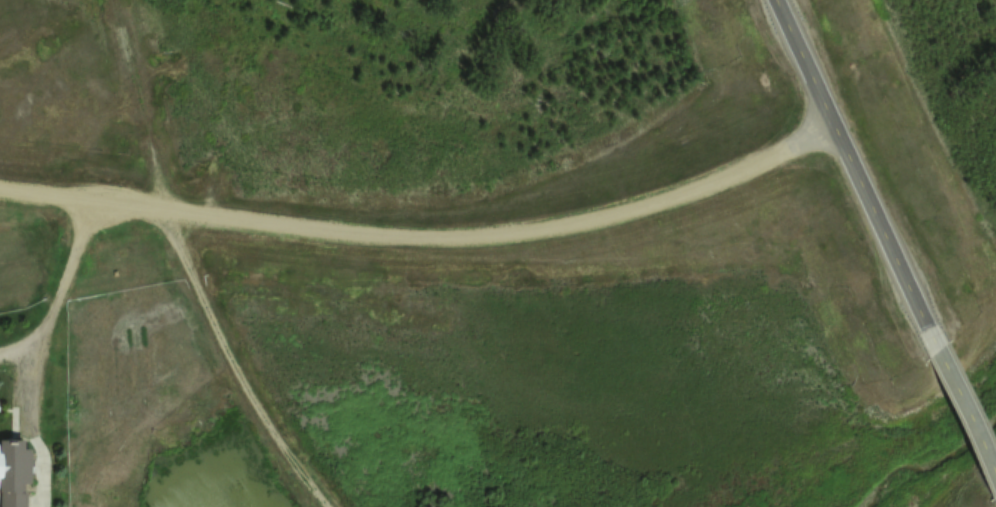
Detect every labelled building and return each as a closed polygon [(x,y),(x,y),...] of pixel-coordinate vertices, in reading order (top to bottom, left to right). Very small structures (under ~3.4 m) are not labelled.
[(22,446),(0,446),(0,506),(21,506),(22,446)]
